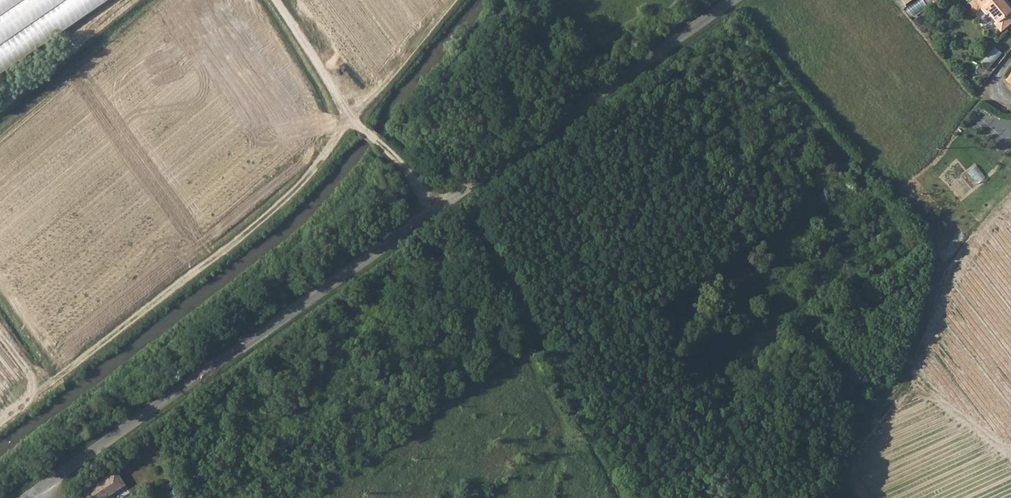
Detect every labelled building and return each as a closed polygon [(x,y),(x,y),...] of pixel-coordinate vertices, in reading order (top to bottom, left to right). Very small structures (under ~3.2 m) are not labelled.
[(112,0),(0,0),(0,77),(112,0)] [(897,1),(903,9),(907,7),(905,4),(911,0),(899,0),(897,1)] [(987,14),(989,12),(997,22),(995,24),(1001,32),(1010,23),(1010,10),(1003,1),(1004,0),(975,0),(987,14)] [(74,495),(76,497),(104,497),(123,486),(113,470),(74,495)]
